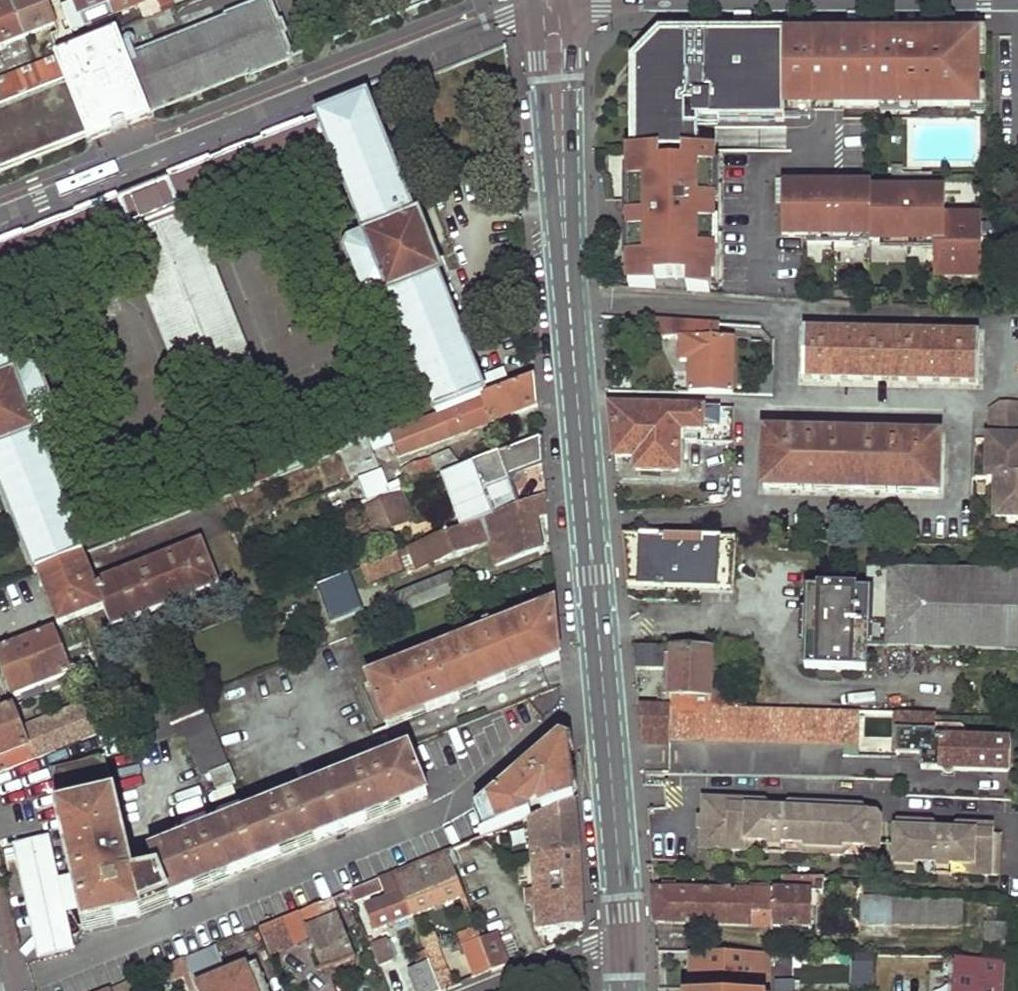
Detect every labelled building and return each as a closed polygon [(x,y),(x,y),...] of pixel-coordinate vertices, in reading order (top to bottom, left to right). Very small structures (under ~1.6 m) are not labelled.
[(62,7),(50,11),(45,0),(30,0),(18,0),(11,3),(25,38),(54,26),(59,37),(71,32),(62,7)] [(109,0),(73,0),(73,2),(62,7),(71,32),(84,27),(84,26),(114,14),(110,4),(109,0)] [(164,14),(159,0),(144,0),(145,3),(138,6),(144,22),(156,17),(164,14)] [(164,14),(175,10),(172,0),(159,0),(164,14)] [(0,80),(0,99),(4,110),(0,112),(0,173),(92,136),(92,139),(120,127),(148,116),(148,114),(251,73),(252,75),(292,60),(292,57),(269,2),(229,18),(230,20),(126,63),(115,33),(0,80)] [(11,3),(0,8),(0,48),(25,38),(11,3)] [(172,25),(167,13),(164,14),(156,17),(162,30),(169,27),(172,25)] [(162,30),(156,17),(144,22),(134,26),(139,39),(162,30)] [(976,38),(662,37),(636,62),(636,152),(630,152),(630,287),(656,289),(656,278),(687,278),(688,291),(710,292),(710,278),(714,278),(715,151),(699,151),(699,119),(715,119),(785,119),(785,109),(811,109),(976,109),(976,95),(980,95),(980,52),(976,52),(976,38)] [(332,151),(368,238),(352,244),(348,252),(365,298),(374,302),(389,296),(438,417),(442,415),(486,397),(438,275),(442,273),(429,241),(419,218),(415,219),(367,101),(366,99),(320,119),(320,121),(0,247),(0,283),(332,151)] [(785,119),(811,119),(811,109),(785,109),(785,119)] [(715,151),(715,119),(699,119),(699,151),(715,151)] [(903,177),(903,168),(894,168),(894,183),(930,183),(930,177),(903,177)] [(784,187),(783,237),(813,237),(813,233),(853,233),(853,237),(853,243),(890,243),(890,239),(927,239),(927,243),(936,243),(935,278),(983,278),(983,218),(946,218),(946,192),(872,192),(872,187),(784,187)] [(124,242),(173,368),(185,397),(219,384),(224,397),(258,383),(242,340),(192,215),(124,242)] [(720,325),(653,323),(657,341),(683,342),(683,338),(719,340),(720,325)] [(805,331),(803,382),(979,386),(979,338),(805,331)] [(691,363),(690,395),(732,396),(733,340),(719,340),(683,338),(683,342),(682,362),(691,363)] [(39,575),(85,556),(37,435),(55,428),(58,419),(40,375),(32,372),(15,378),(0,340),(0,475),(39,575)] [(495,422),(540,405),(537,377),(486,397),(495,422)] [(486,397),(442,415),(452,438),(495,422),(486,397)] [(990,437),(987,437),(987,477),(995,477),(1017,477),(1017,401),(1001,401),(991,408),(990,437)] [(611,407),(616,455),(646,457),(646,463),(679,465),(681,429),(701,429),(701,441),(731,443),(732,410),(611,407)] [(394,445),(399,458),(452,438),(442,415),(438,417),(380,440),(384,449),(394,445)] [(368,423),(269,462),(276,481),(342,455),(368,444),(375,442),(368,423)] [(765,435),(764,487),(939,494),(940,440),(765,435)] [(454,473),(467,527),(518,507),(510,480),(512,475),(545,462),(543,437),(467,468),(454,473)] [(342,455),(349,474),(376,465),(368,444),(342,455)] [(433,457),(440,478),(454,473),(467,468),(463,458),(450,450),(433,457)] [(242,481),(247,492),(276,481),(269,462),(266,455),(236,465),(242,481)] [(408,478),(413,489),(440,478),(433,457),(404,469),(408,478)] [(360,480),(370,506),(390,498),(385,488),(378,473),(360,480)] [(1017,517),(1017,477),(995,477),(994,516),(1017,517)] [(385,488),(390,498),(400,494),(408,491),(413,489),(408,478),(399,481),(399,483),(385,488)] [(419,519),(408,491),(400,494),(411,522),(419,519)] [(411,522),(400,494),(390,498),(370,506),(368,507),(379,535),(411,522)] [(366,566),(373,581),(405,569),(402,560),(414,557),(419,569),(480,545),(478,541),(491,537),(499,564),(543,549),(536,517),(550,515),(548,495),(518,507),(467,527),(366,566)] [(623,536),(628,586),(733,589),(735,538),(623,536)] [(39,575),(59,627),(105,609),(112,630),(221,585),(202,541),(96,583),(85,556),(39,575)] [(805,666),(866,670),(867,645),(1017,649),(1017,572),(868,569),(867,591),(807,590),(805,666)] [(399,597),(405,613),(458,593),(453,577),(399,597)] [(369,678),(387,724),(426,708),(427,711),(459,698),(458,694),(477,687),(478,691),(507,680),(506,675),(540,663),(542,668),(563,659),(558,603),(369,678)] [(14,696),(70,677),(54,630),(0,650),(0,663),(14,696)] [(658,707),(711,708),(715,708),(728,709),(729,694),(715,693),(711,693),(713,650),(675,649),(675,647),(643,646),(643,645),(634,644),(636,667),(672,669),(672,694),(659,694),(658,707)] [(743,709),(744,694),(729,694),(728,709),(743,709)] [(212,774),(231,766),(202,696),(126,725),(135,749),(177,734),(188,738),(204,776),(212,774)] [(111,731),(98,700),(22,728),(14,705),(4,709),(0,711),(0,775),(111,731)] [(753,713),(715,712),(715,708),(711,708),(658,707),(640,707),(641,726),(643,744),(670,745),(670,737),(860,747),(861,713),(754,709),(753,713)] [(923,756),(922,769),(944,770),(944,769),(944,768),(945,767),(945,766),(946,765),(947,764),(949,764),(950,763),(952,764),(953,764),(954,765),(955,766),(955,767),(956,768),(956,769),(956,770),(1012,771),(1012,742),(935,739),(936,715),(898,714),(897,756),(923,756)] [(489,836),(533,818),(532,815),(535,809),(540,807),(545,809),(546,812),(575,801),(573,771),(570,742),(563,739),(480,813),(489,836)] [(170,902),(429,798),(411,751),(151,856),(161,878),(170,902)] [(82,901),(87,924),(144,913),(170,902),(161,878),(134,883),(106,759),(54,772),(76,874),(82,901)] [(231,766),(212,774),(218,790),(238,783),(231,766)] [(533,818),(532,818),(535,858),(580,853),(575,801),(546,812),(533,818)] [(771,804),(718,801),(709,808),(707,841),(716,850),(751,851),(752,841),(771,843),(787,844),(809,845),(808,854),(847,856),(848,846),(868,848),(885,848),(887,821),(881,816),(875,816),(868,808),(796,806),(790,812),(778,811),(771,804)] [(935,827),(899,825),(898,875),(917,875),(918,865),(937,865),(954,865),(974,866),(974,876),(1000,876),(1001,834),(995,834),(994,829),(960,827),(953,833),(941,833),(935,827)] [(14,843),(37,946),(73,937),(67,905),(82,901),(76,874),(61,877),(51,836),(26,840),(14,843)] [(752,841),(751,851),(771,852),(771,843),(752,841)] [(809,845),(787,844),(787,853),(808,854),(809,845)] [(848,846),(847,856),(868,857),(868,848),(848,846)] [(397,872),(414,918),(466,897),(449,852),(397,872)] [(585,928),(580,853),(535,858),(538,894),(532,894),(532,902),(539,902),(540,933),(585,928)] [(918,865),(917,875),(937,875),(937,865),(918,865)] [(974,866),(954,865),(954,876),(974,876),(974,866)] [(368,908),(375,932),(414,918),(397,872),(381,879),(386,891),(389,899),(368,908)] [(350,891),(355,903),(386,891),(381,879),(350,891)] [(774,910),(774,928),(811,930),(814,896),(825,895),(825,881),(783,880),(782,895),(774,894),(774,910)] [(654,888),(656,920),(751,924),(752,913),(759,912),(759,909),(774,910),(774,894),(654,888)] [(860,926),(925,928),(926,899),(861,897),(860,926)] [(309,937),(324,972),(357,958),(341,919),(339,919),(332,898),(298,912),(309,937)] [(926,899),(925,928),(963,929),(963,900),(926,899)] [(309,937),(298,912),(274,922),(285,948),(309,937)] [(260,927),(271,953),(285,948),(274,922),(260,927)] [(1005,940),(1005,924),(985,923),(985,940),(1005,940)] [(483,942),(477,925),(459,932),(477,979),(494,972),(483,942)] [(440,948),(434,935),(422,939),(427,952),(438,948),(440,948)] [(494,972),(511,965),(499,936),(483,942),(494,972)] [(1005,940),(985,940),(984,957),(1005,957),(1005,940)] [(380,968),(394,963),(385,941),(372,946),(380,968)] [(186,957),(197,985),(225,973),(215,946),(186,957)] [(455,987),(438,948),(427,952),(428,954),(432,965),(442,990),(447,990),(455,987)] [(691,951),(692,990),(763,990),(763,954),(691,951)] [(874,990),(875,952),(853,951),(852,989),(874,990)] [(420,957),(424,969),(432,965),(428,954),(420,957)] [(199,989),(197,985),(186,957),(167,965),(173,981),(185,976),(191,990),(200,990),(199,989)] [(1004,963),(951,958),(950,990),(1003,990),(1004,963)] [(200,990),(269,990),(258,965),(199,989),(200,990)] [(432,965),(424,969),(413,973),(420,990),(442,990),(432,965)] [(136,977),(102,990),(141,990),(136,977)]
